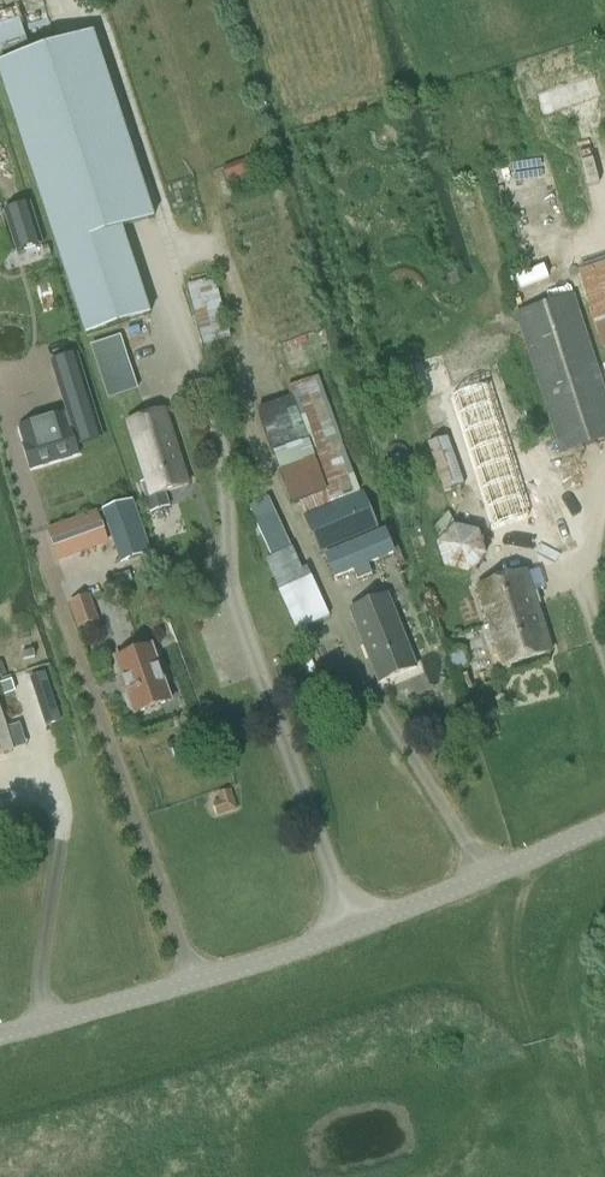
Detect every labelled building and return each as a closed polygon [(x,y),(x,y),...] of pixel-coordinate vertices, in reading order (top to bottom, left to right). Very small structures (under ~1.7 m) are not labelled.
[(87,336),(149,316),(123,230),(154,221),(147,201),(92,32),(0,62),(0,72),(87,336)] [(251,159),(224,169),(228,182),(255,172),(251,159)] [(29,204),(2,212),(15,253),(42,245),(29,204)] [(604,440),(604,394),(574,296),(517,315),(561,454),(604,440)] [(109,400),(139,390),(121,336),(91,346),(109,400)] [(455,339),(396,356),(407,394),(468,378),(455,339)] [(66,412),(17,427),(30,469),(77,455),(79,454),(78,453),(76,446),(103,437),(77,355),(51,363),(66,412)] [(330,502),(359,491),(317,378),(287,389),(330,502)] [(485,391),(450,403),(491,532),(526,519),(485,391)] [(164,493),(188,485),(164,411),(126,423),(145,482),(140,484),(150,513),(169,507),(164,493)] [(464,485),(448,438),(428,445),(444,492),(464,485)] [(320,553),(378,529),(363,494),(305,518),(320,553)] [(149,554),(132,502),(106,511),(123,562),(149,554)] [(97,514),(48,532),(58,561),(107,543),(97,514)] [(273,558),(291,550),(275,515),(257,524),(273,558)] [(571,521),(549,528),(554,547),(577,540),(571,521)] [(469,575),(485,557),(478,534),(455,528),(438,546),(445,569),(469,575)] [(385,531),(326,555),(335,577),(353,570),(357,579),(372,573),(368,564),(394,553),(385,531)] [(502,669),(551,653),(525,573),(477,589),(502,669)] [(330,617),(312,577),(279,592),(297,632),(330,617)] [(87,595),(67,603),(76,628),(96,620),(87,595)] [(379,682),(415,668),(386,597),(350,611),(379,682)] [(134,714),(170,701),(151,646),(115,659),(134,714)] [(33,650),(22,653),(23,660),(35,657),(33,650)] [(46,675),(32,680),(47,727),(61,723),(46,675)] [(11,681),(1,684),(4,694),(14,691),(11,681)] [(12,751),(0,713),(0,754),(12,751)] [(220,802),(213,804),(217,816),(237,810),(231,792),(218,796),(220,802)]
